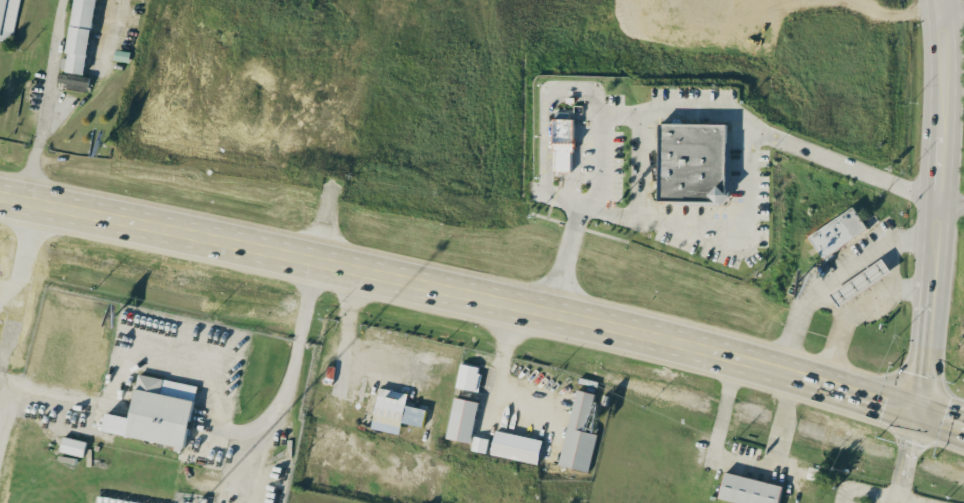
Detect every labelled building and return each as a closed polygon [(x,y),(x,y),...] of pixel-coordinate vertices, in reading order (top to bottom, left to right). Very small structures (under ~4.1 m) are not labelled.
[(8,40),(0,38),(0,0),(17,0),(8,40)] [(60,57),(59,69),(84,72),(93,0),(71,0),(64,57),(60,57)] [(56,81),(66,82),(65,87),(86,91),(88,76),(58,71),(56,81)] [(554,117),(551,171),(573,172),(572,116),(554,117)] [(656,120),(656,199),(716,199),(724,192),(725,121),(656,120)] [(807,234),(821,257),(867,229),(853,206),(807,234)] [(829,293),(880,257),(889,270),(838,305),(829,293)] [(480,365),(458,363),(455,388),(477,390),(480,365)] [(194,384),(135,374),(128,416),(103,411),(99,432),(183,447),(194,384)] [(406,392),(377,387),(372,415),(421,423),(424,408),(404,404),(406,392)] [(596,433),(584,431),(593,392),(575,388),(558,465),(587,471),(596,433)] [(469,442),(478,401),(453,396),(445,437),(469,442)] [(541,438),(493,430),(489,454),(537,463),(541,438)] [(85,440),(61,436),(58,451),(82,455),(85,440)] [(781,484),(724,471),(717,497),(742,502),(777,502),(781,484)]
